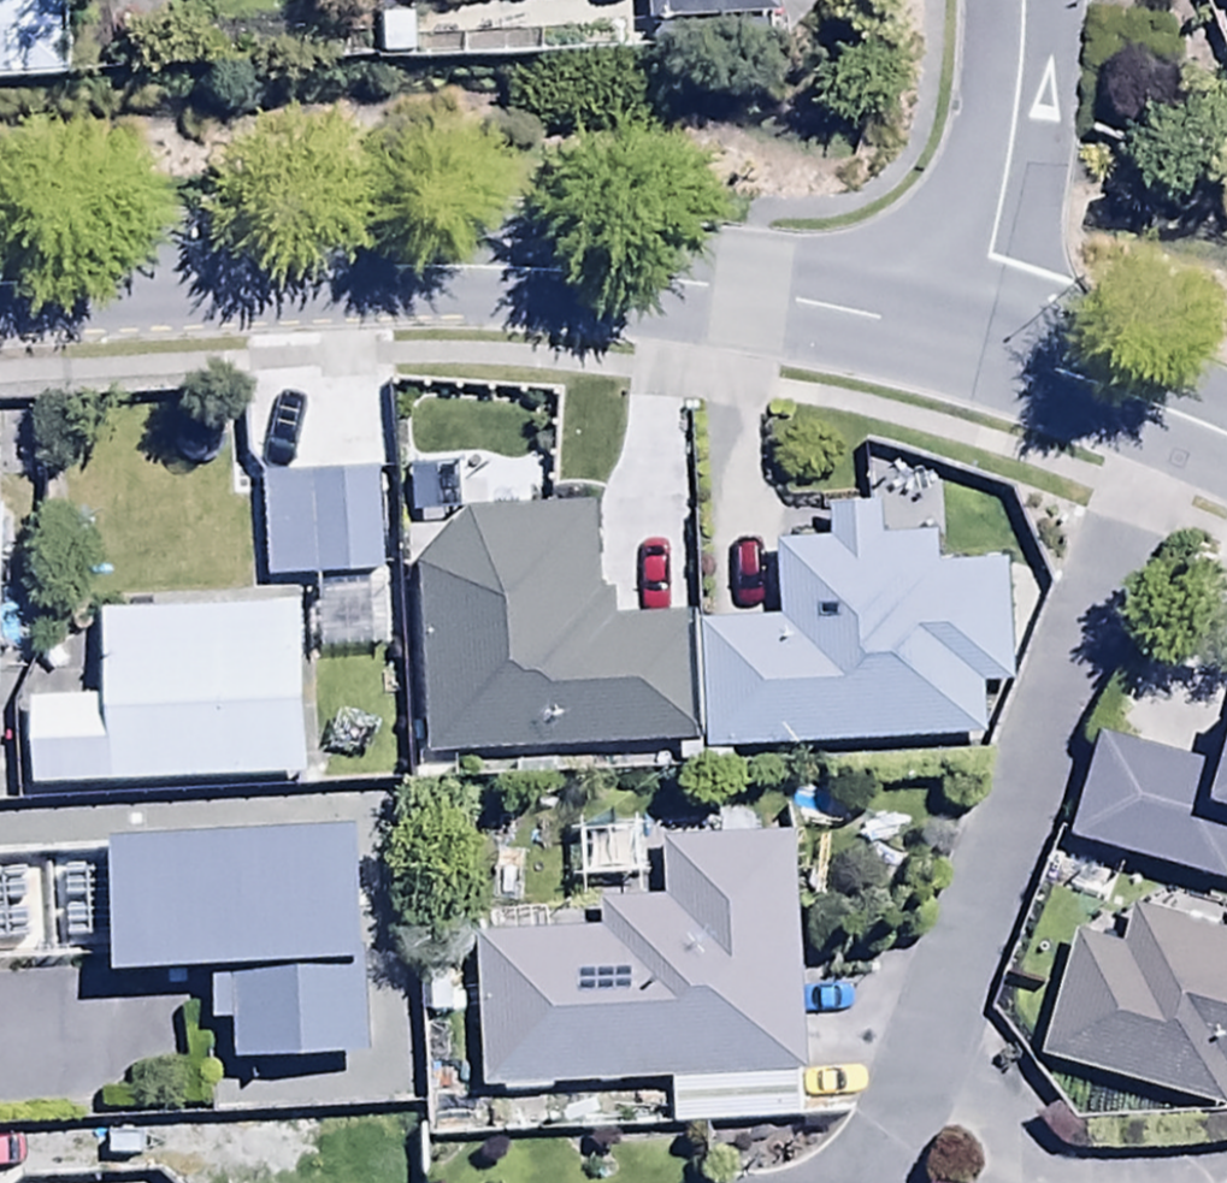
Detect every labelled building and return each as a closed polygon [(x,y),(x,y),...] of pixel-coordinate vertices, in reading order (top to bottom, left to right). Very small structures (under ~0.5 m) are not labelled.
[(75,84),(73,0),(0,0),(0,86),(75,84)] [(650,26),(781,19),(780,0),(649,0),(650,26)] [(383,477),(263,482),(266,583),(386,579),(383,477)] [(475,510),(421,570),(428,758),(695,747),(690,620),(617,623),(616,592),(607,592),(603,505),(475,510)] [(696,628),(705,760),(983,742),(980,696),(1011,694),(1003,570),(941,574),(938,536),(880,540),(879,515),(827,519),(828,541),(776,544),(781,623),(696,628)] [(31,705),(35,792),(313,777),(303,603),(100,614),(105,701),(31,705)] [(1075,838),(1226,881),(1226,879),(1226,764),(1226,766),(1105,731),(1075,838)] [(805,1125),(794,838),(742,840),(741,826),(583,832),(586,912),(481,916),(488,1091),(671,1084),(673,1130),(805,1125)] [(359,833),(115,848),(123,977),(218,972),(221,1022),(237,1021),(240,1064),(373,1056),(359,833)] [(1077,934),(1045,1062),(1226,1109),(1226,932),(1139,909),(1130,947),(1077,934)]
